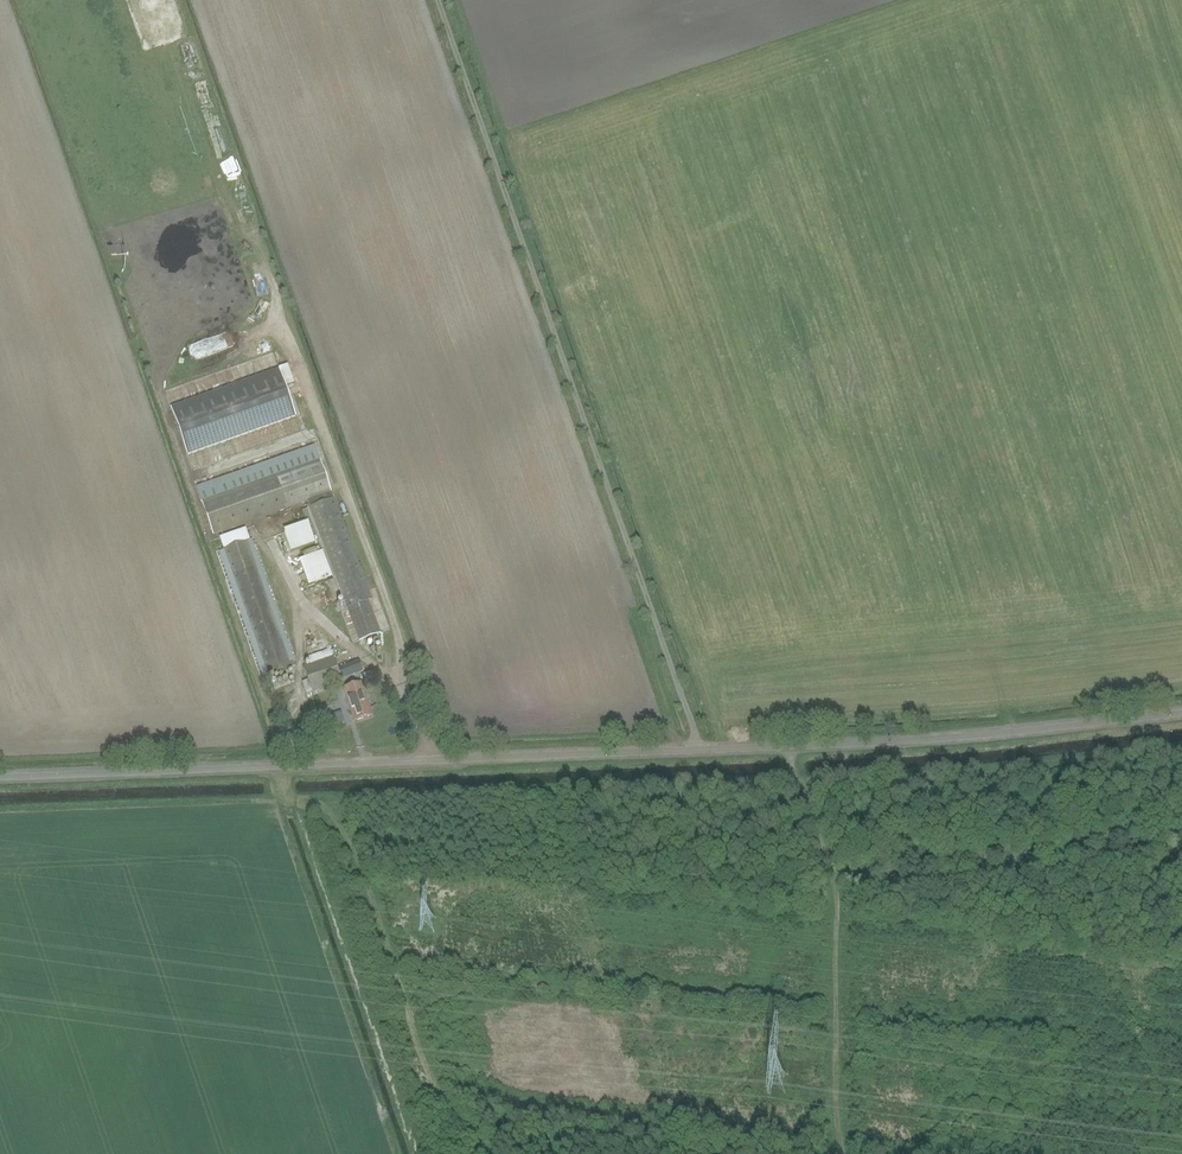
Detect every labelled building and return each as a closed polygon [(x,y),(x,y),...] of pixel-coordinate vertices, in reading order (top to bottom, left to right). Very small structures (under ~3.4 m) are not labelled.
[(198,358),(235,345),(230,330),(193,343),(198,358)] [(216,391),(170,407),(187,455),(233,439),(296,416),(285,385),(279,368),(216,391)] [(201,501),(200,502),(212,535),(287,509),(307,501),(331,493),(332,493),(320,459),(275,475),(201,501)] [(343,609),(371,598),(334,498),(305,509),(343,609)] [(248,540),(222,550),(231,575),(266,676),(292,667),(248,540)] [(361,641),(379,634),(367,602),(349,609),(361,641)] [(337,668),(334,657),(304,668),(313,693),(342,682),(342,680),(363,672),(359,661),(337,668)] [(371,717),(361,684),(344,690),(355,722),(371,717)]
